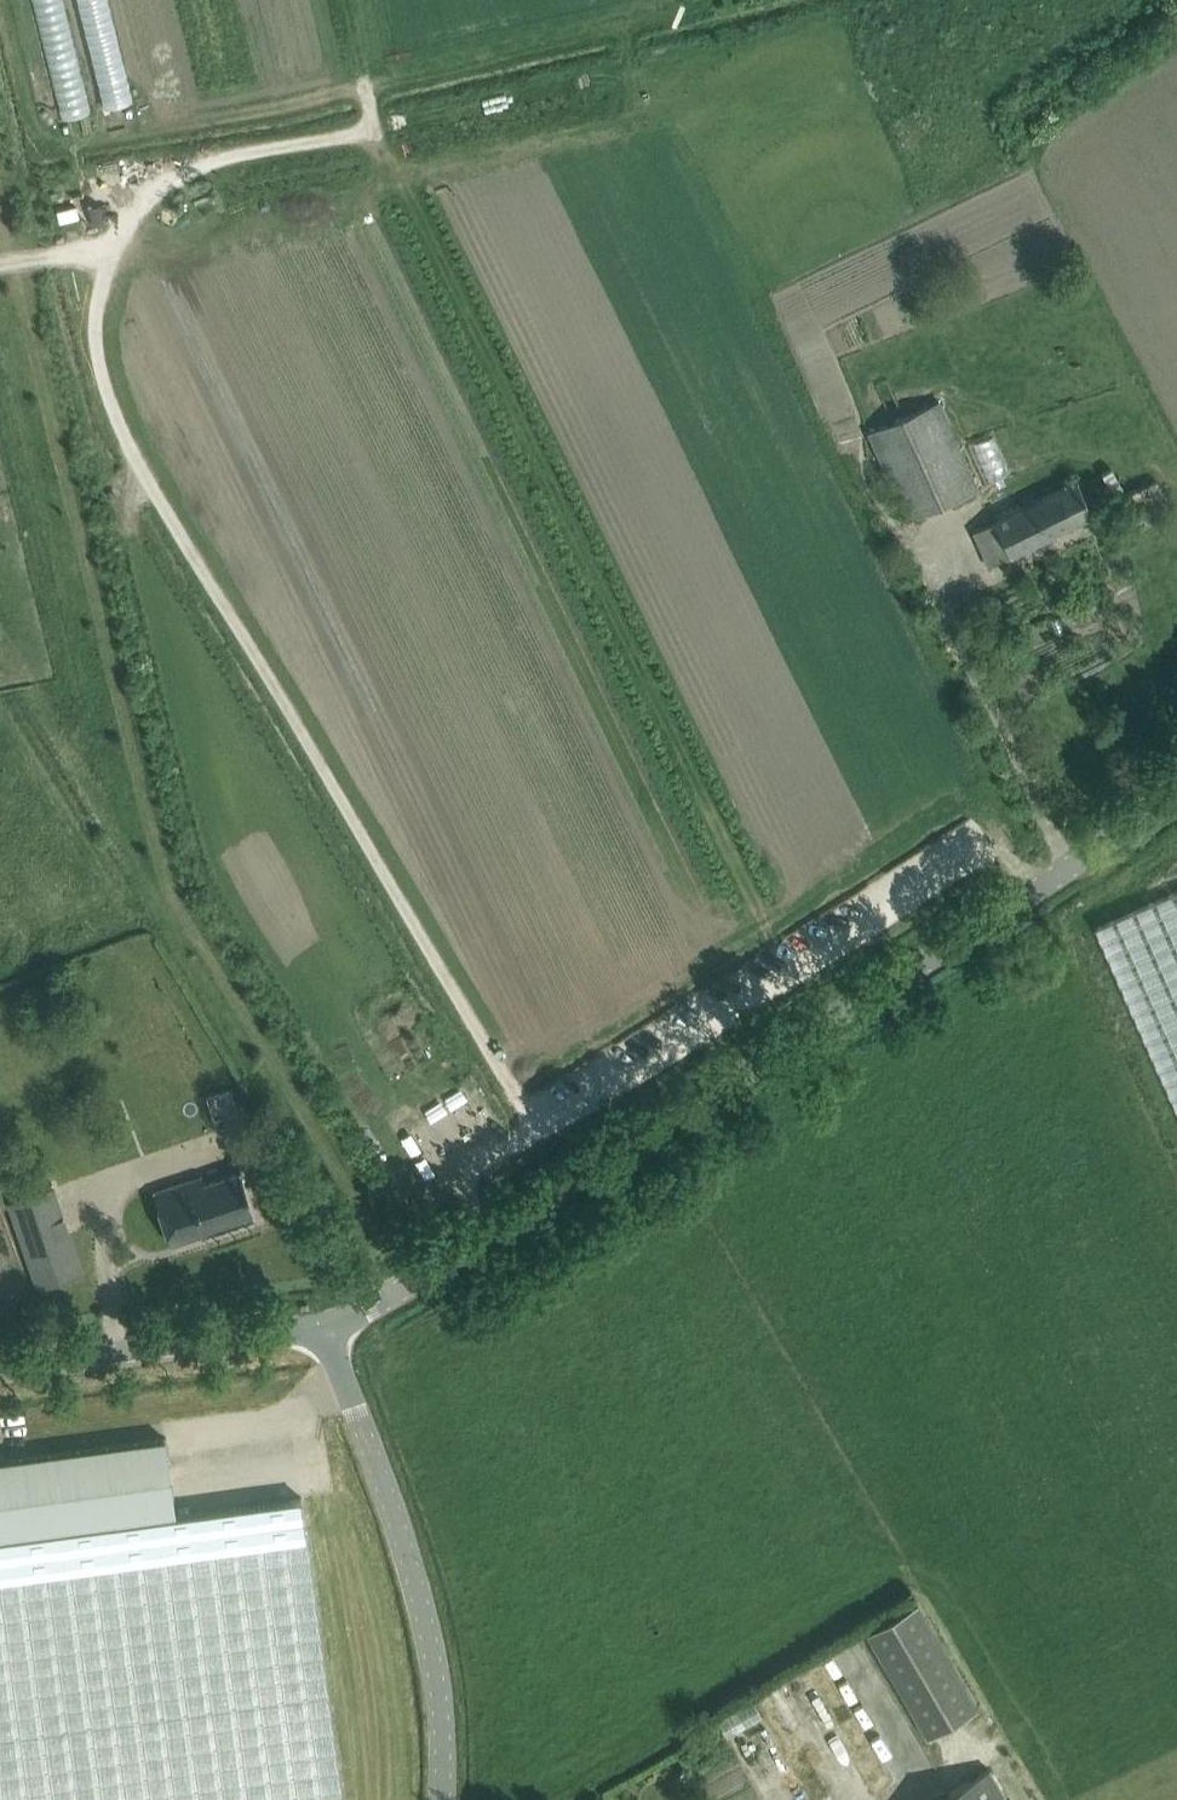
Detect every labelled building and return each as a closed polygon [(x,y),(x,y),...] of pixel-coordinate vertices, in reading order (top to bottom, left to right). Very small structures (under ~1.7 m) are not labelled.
[(939,399),(866,432),(906,519),(979,487),(939,399)] [(985,404),(984,421),(1002,422),(1003,405),(985,404)] [(982,447),(993,486),(1015,481),(1004,441),(982,447)] [(1011,555),(1093,514),(1076,478),(1033,498),(1030,492),(1019,497),(1023,504),(971,530),(989,565),(1011,554),(1011,555)] [(1097,924),(1176,1103),(1176,889),(1097,924)] [(10,1023),(0,1009),(0,1030),(10,1023)] [(204,1227),(254,1210),(240,1167),(203,1180),(201,1173),(152,1190),(170,1242),(206,1230),(204,1227)] [(52,1183),(14,1197),(8,1199),(38,1286),(82,1271),(52,1183)] [(305,1497),(176,1514),(166,1437),(0,1459),(0,1799),(346,1799),(305,1497)] [(927,1735),(977,1705),(916,1601),(866,1630),(927,1735)] [(862,1763),(813,1678),(795,1688),(796,1690),(782,1698),(809,1746),(827,1735),(848,1771),(862,1763)] [(989,1768),(932,1799),(1007,1799),(989,1768)]
